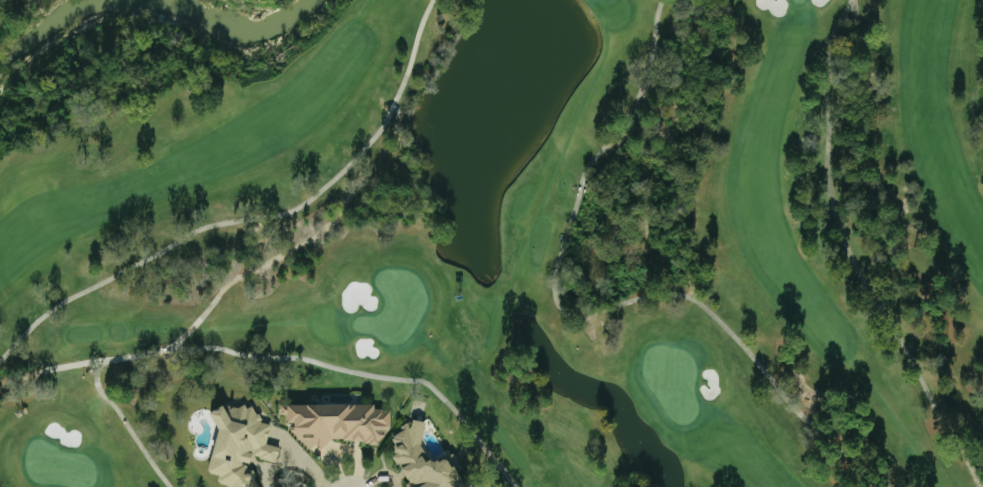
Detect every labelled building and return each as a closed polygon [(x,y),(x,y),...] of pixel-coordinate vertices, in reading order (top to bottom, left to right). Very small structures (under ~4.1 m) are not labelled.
[(213,417),(204,401),(217,393),(255,400),(254,408),(268,417),(264,442),(244,453),(257,478),(240,486),(219,477),(205,463),(213,417)] [(278,402),(390,401),(390,424),(377,443),(364,442),(364,438),(330,437),(320,447),(315,443),(308,450),(285,427),(285,414),(278,414),(278,402)] [(446,454),(441,454),(437,457),(430,458),(420,443),(424,420),(411,417),(400,424),(402,427),(389,435),(394,442),(392,448),(395,452),(391,454),(396,461),(399,460),(403,466),(401,467),(409,480),(405,483),(408,486),(467,486),(446,454)]
